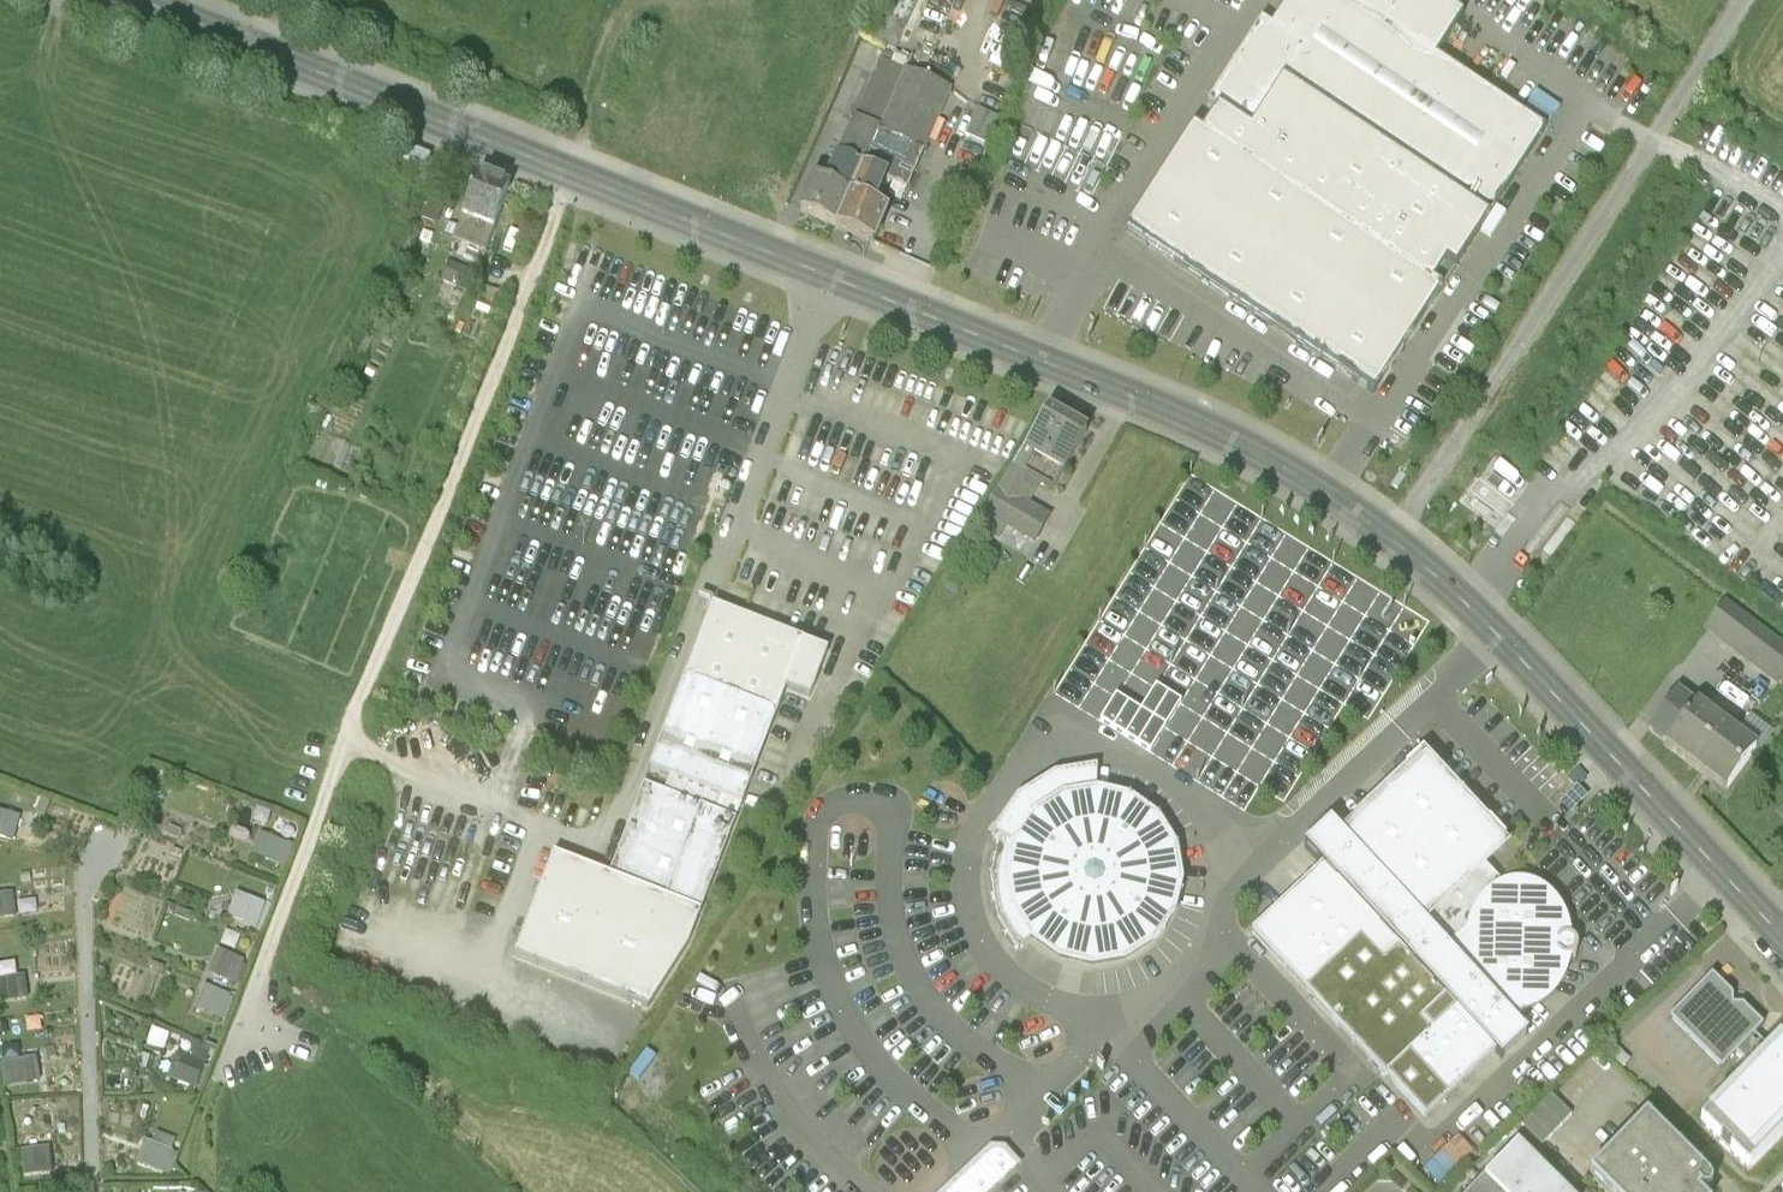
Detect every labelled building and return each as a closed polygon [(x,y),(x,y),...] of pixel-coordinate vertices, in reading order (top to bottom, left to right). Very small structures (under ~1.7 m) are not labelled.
[(1125,234),(1374,394),(1546,130),(1436,59),(1463,18),(1435,0),(1290,0),(1270,31),(1261,25),(1207,107),(1217,113),(1202,136),(1193,130),(1125,234)] [(880,64),(856,120),(880,130),(904,74),(880,64)] [(880,130),(877,135),(922,154),(948,92),(904,74),(880,130)] [(997,120),(978,112),(967,137),(986,146),(997,120)] [(877,135),(880,130),(856,120),(840,159),(862,168),(877,135)] [(907,190),(922,154),(877,135),(862,168),(886,178),(885,180),(907,190)] [(431,157),(400,145),(396,155),(426,168),(431,157)] [(801,213),(837,228),(862,168),(840,159),(830,182),(816,176),(801,213)] [(886,178),(862,168),(837,228),(873,244),(887,211),(874,206),(885,180),(886,178)] [(462,217),(454,240),(468,246),(485,252),(509,189),(478,177),(462,217)] [(441,210),(428,205),(418,228),(432,233),(441,210)] [(454,240),(462,217),(452,213),(444,237),(454,240)] [(480,266),(485,252),(468,246),(463,260),(480,266)] [(472,273),(449,265),(443,281),(466,290),(472,273)] [(1048,411),(1013,468),(1038,482),(1054,491),(1087,432),(1048,411)] [(1024,506),(1038,482),(1013,468),(975,527),(997,540),(1005,526),(1035,542),(1048,520),(1024,506)] [(962,585),(949,578),(942,590),(955,598),(962,585)] [(712,606),(650,770),(670,778),(664,794),(736,821),(786,690),(810,699),(829,651),(805,642),(805,641),(712,606)] [(1708,629),(1778,682),(1782,675),(1782,650),(1725,606),(1708,629)] [(1112,696),(1097,724),(1151,753),(1179,701),(1151,686),(1138,711),(1112,696)] [(1668,743),(1667,745),(1727,790),(1755,750),(1736,736),(1677,693),(1654,724),(1668,743)] [(1736,736),(1755,750),(1760,754),(1774,733),(1751,716),(1736,736)] [(1528,1034),(1516,1021),(1532,1006),(1550,992),(1560,976),(1564,962),(1570,961),(1575,959),(1578,953),(1578,947),(1573,941),(1568,938),(1564,938),(1563,930),(1560,922),(1556,913),(1549,904),(1539,896),(1529,892),(1517,889),(1507,890),(1482,863),(1497,848),(1423,770),(1346,843),(1331,826),(1304,850),(1322,868),(1252,934),(1426,1119),(1496,1052),(1501,1059),(1528,1034)] [(1000,842),(991,880),(998,920),(1019,954),(1032,940),(1058,959),(1091,968),(1125,962),(1152,944),(1171,918),(1178,885),(1173,853),(1156,826),(1128,807),(1096,799),(1097,771),(1055,778),(1018,802),(991,839),(1000,842)] [(688,946),(736,821),(664,794),(644,786),(609,877),(554,855),(514,958),(648,1008),(688,946)] [(20,814),(0,810),(0,835),(15,838),(20,814)] [(258,833),(251,854),(282,865),(290,844),(258,833)] [(260,927),(269,903),(235,891),(226,915),(260,927)] [(13,918),(12,892),(0,892),(0,918),(13,918)] [(216,949),(208,974),(237,984),(246,959),(216,949)] [(1732,1006),(1732,996),(1712,977),(1669,1020),(1720,1070),(1736,1053),(1750,1067),(1750,1074),(1771,1053),(1754,1036),(1763,1026),(1743,1006),(1732,1006)] [(203,984),(193,1009),(225,1021),(234,996),(203,984)] [(1702,1124),(1748,1168),(1782,1132),(1782,1045),(1781,1043),(1771,1053),(1750,1074),(1702,1124)] [(180,1052),(171,1079),(196,1087),(204,1060),(180,1052)] [(37,1058),(1,1059),(3,1084),(38,1082),(37,1058)] [(1572,1117),(1551,1096),(1521,1128),(1542,1147),(1572,1117)] [(1590,1176),(1606,1191),(1697,1191),(1700,1189),(1702,1191),(1708,1191),(1711,1188),(1711,1183),(1708,1181),(1709,1180),(1646,1118),(1590,1176)] [(176,1147),(178,1136),(155,1132),(153,1143),(176,1147)] [(150,1142),(142,1166),(170,1175),(178,1152),(150,1142)] [(18,1147),(19,1174),(51,1173),(49,1146),(18,1147)] [(1518,1146),(1473,1191),(1565,1191),(1518,1146)] [(944,1191),(989,1191),(1019,1164),(1005,1149),(990,1148),(944,1191)]
